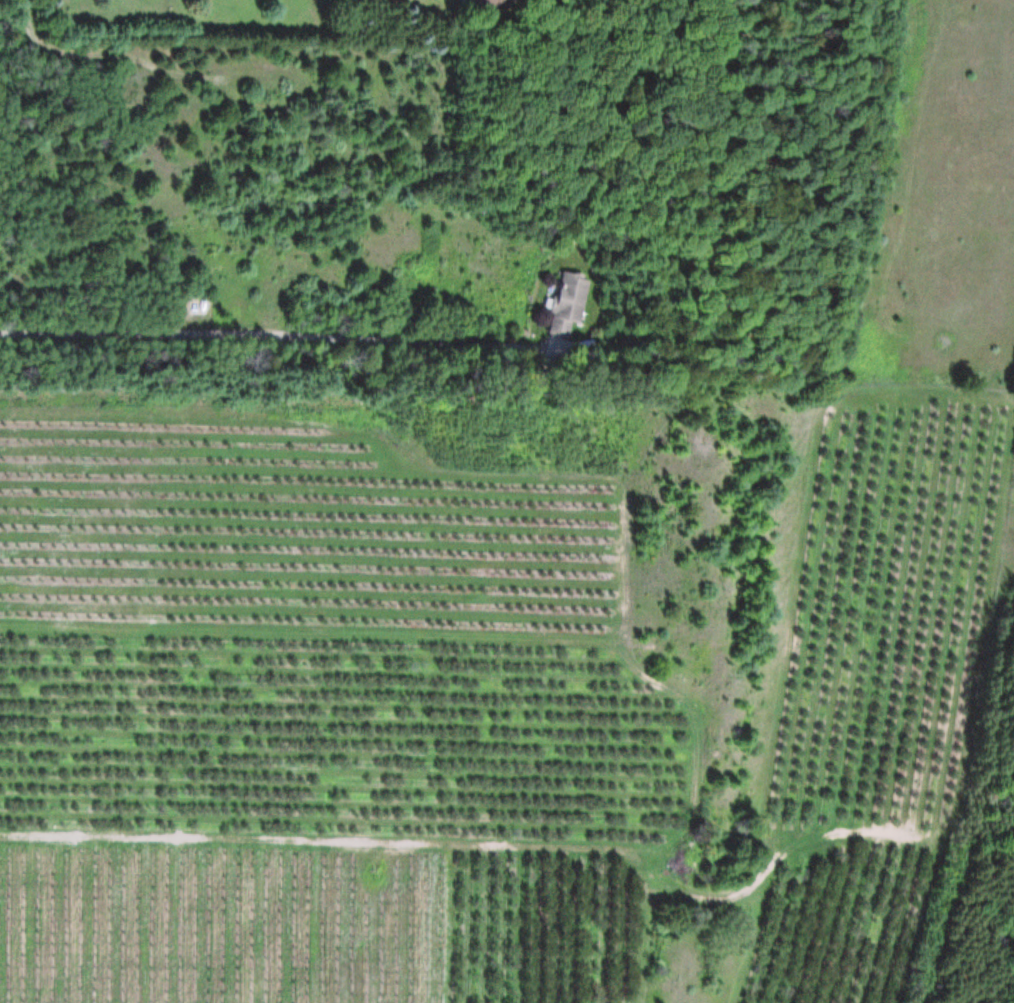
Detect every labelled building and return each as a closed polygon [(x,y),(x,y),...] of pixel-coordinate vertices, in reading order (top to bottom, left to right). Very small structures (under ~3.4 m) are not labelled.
[(570,338),(573,323),(581,325),(590,277),(559,271),(548,334),(570,338)]
